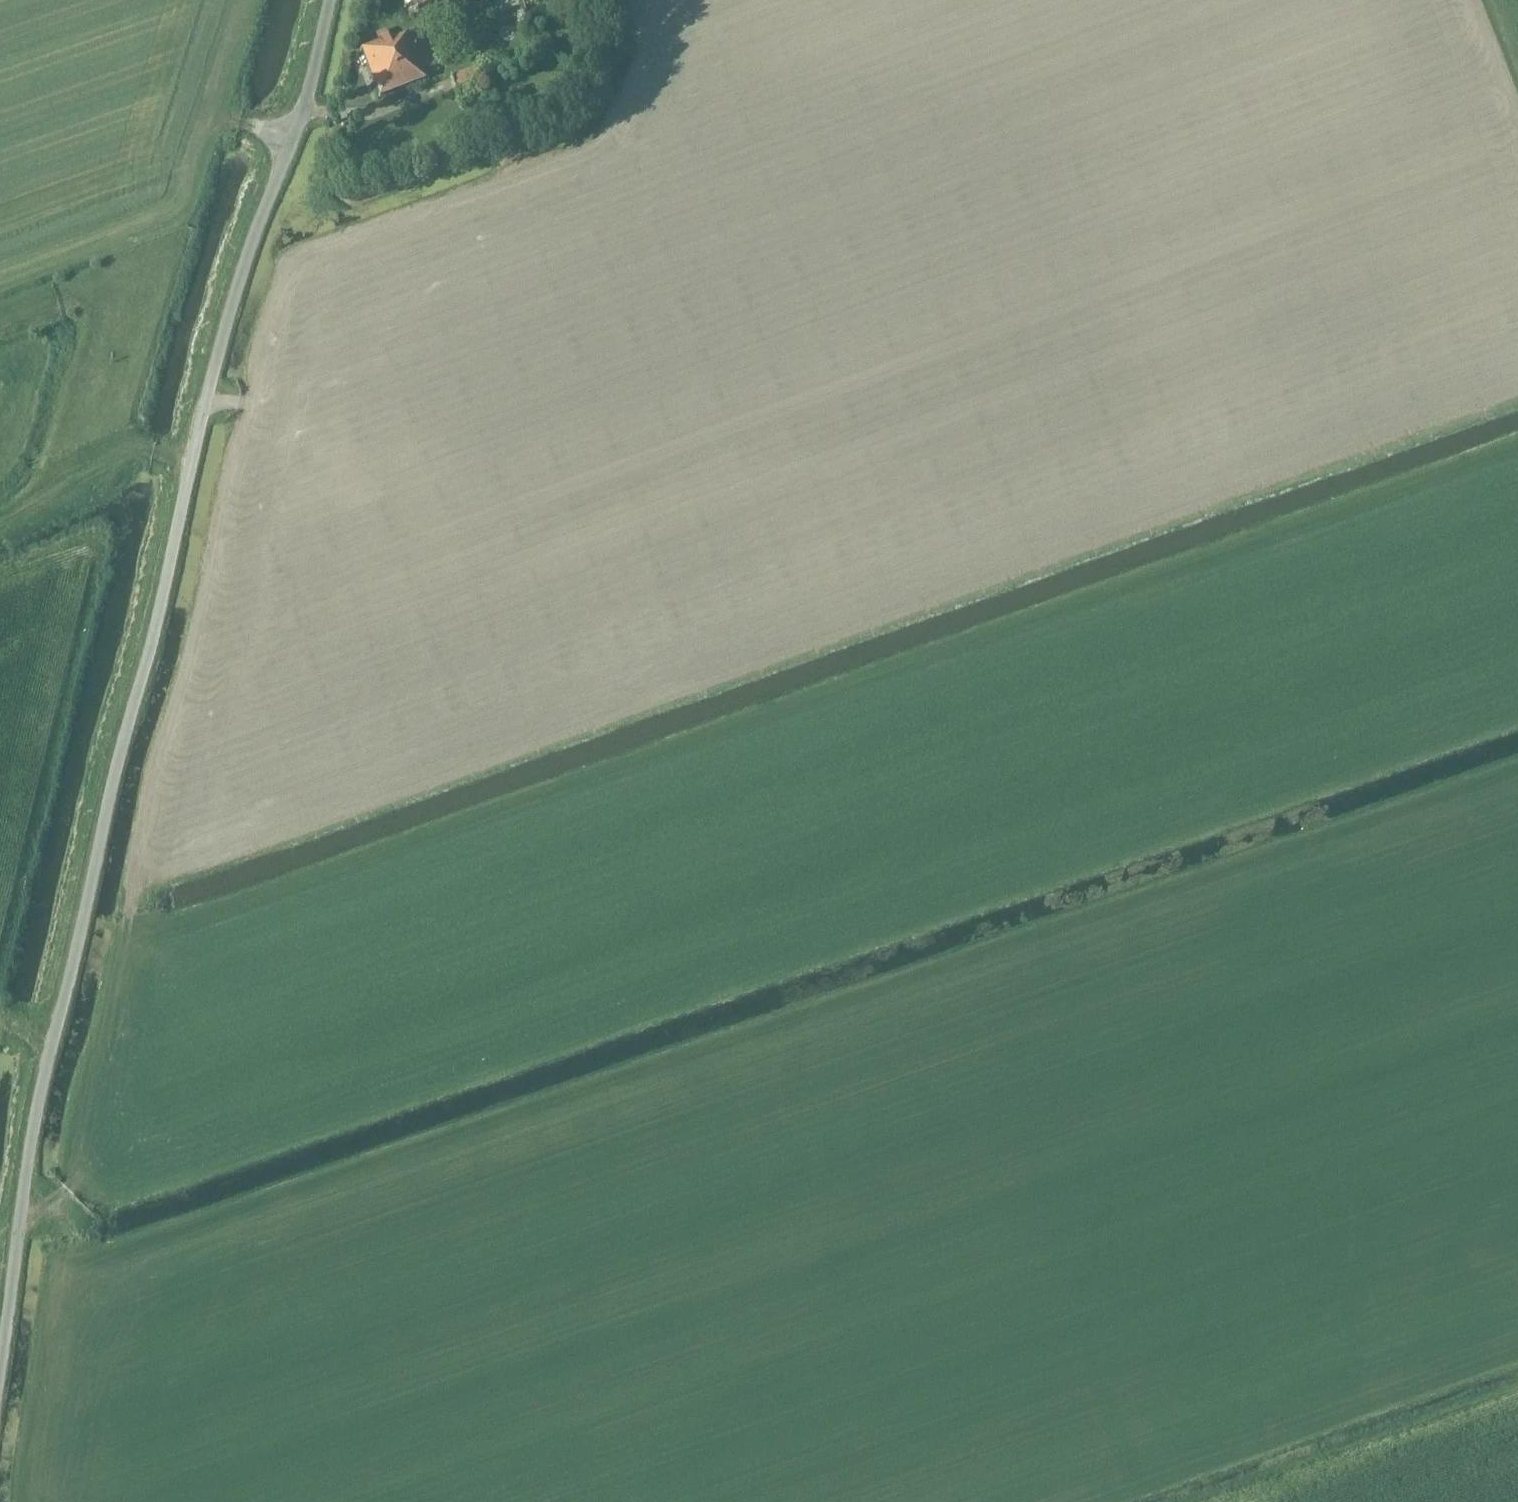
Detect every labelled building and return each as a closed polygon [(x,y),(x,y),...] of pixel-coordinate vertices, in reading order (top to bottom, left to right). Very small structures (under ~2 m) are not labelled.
[(380,98),(427,80),(426,77),(425,77),(424,72),(437,67),(432,56),(436,54),(426,30),(408,37),(408,34),(395,39),(391,29),(376,34),(379,43),(361,49),(371,78),(372,78),(380,98)] [(451,77),(456,90),(465,87),(464,86),(482,80),(478,68),(451,77)]
